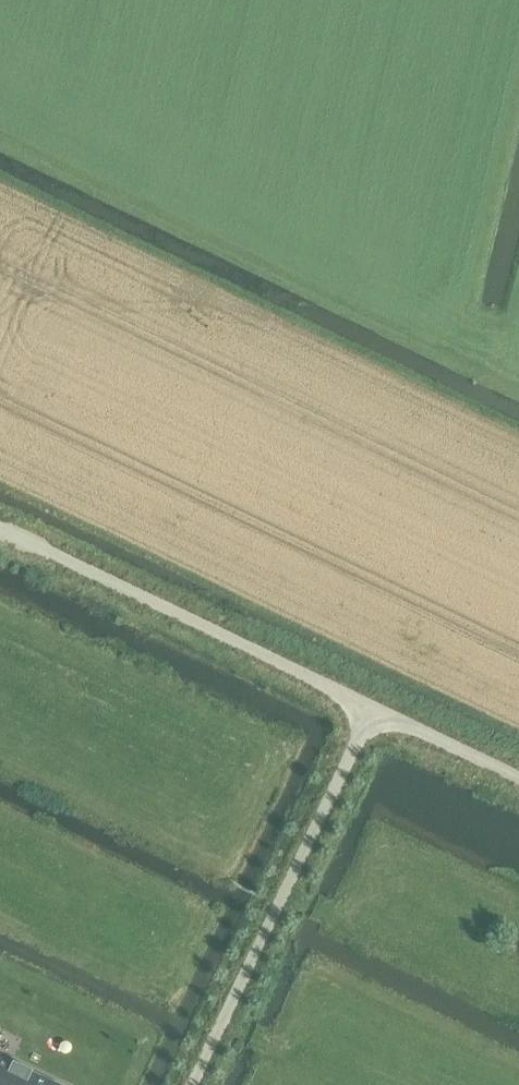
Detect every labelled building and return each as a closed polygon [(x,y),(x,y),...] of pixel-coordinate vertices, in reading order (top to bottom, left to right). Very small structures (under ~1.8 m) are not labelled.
[(51,1083),(31,1073),(32,1070),(31,1069),(29,1073),(12,1064),(14,1061),(12,1060),(11,1063),(0,1058),(0,1084),(50,1084),(51,1083)]
